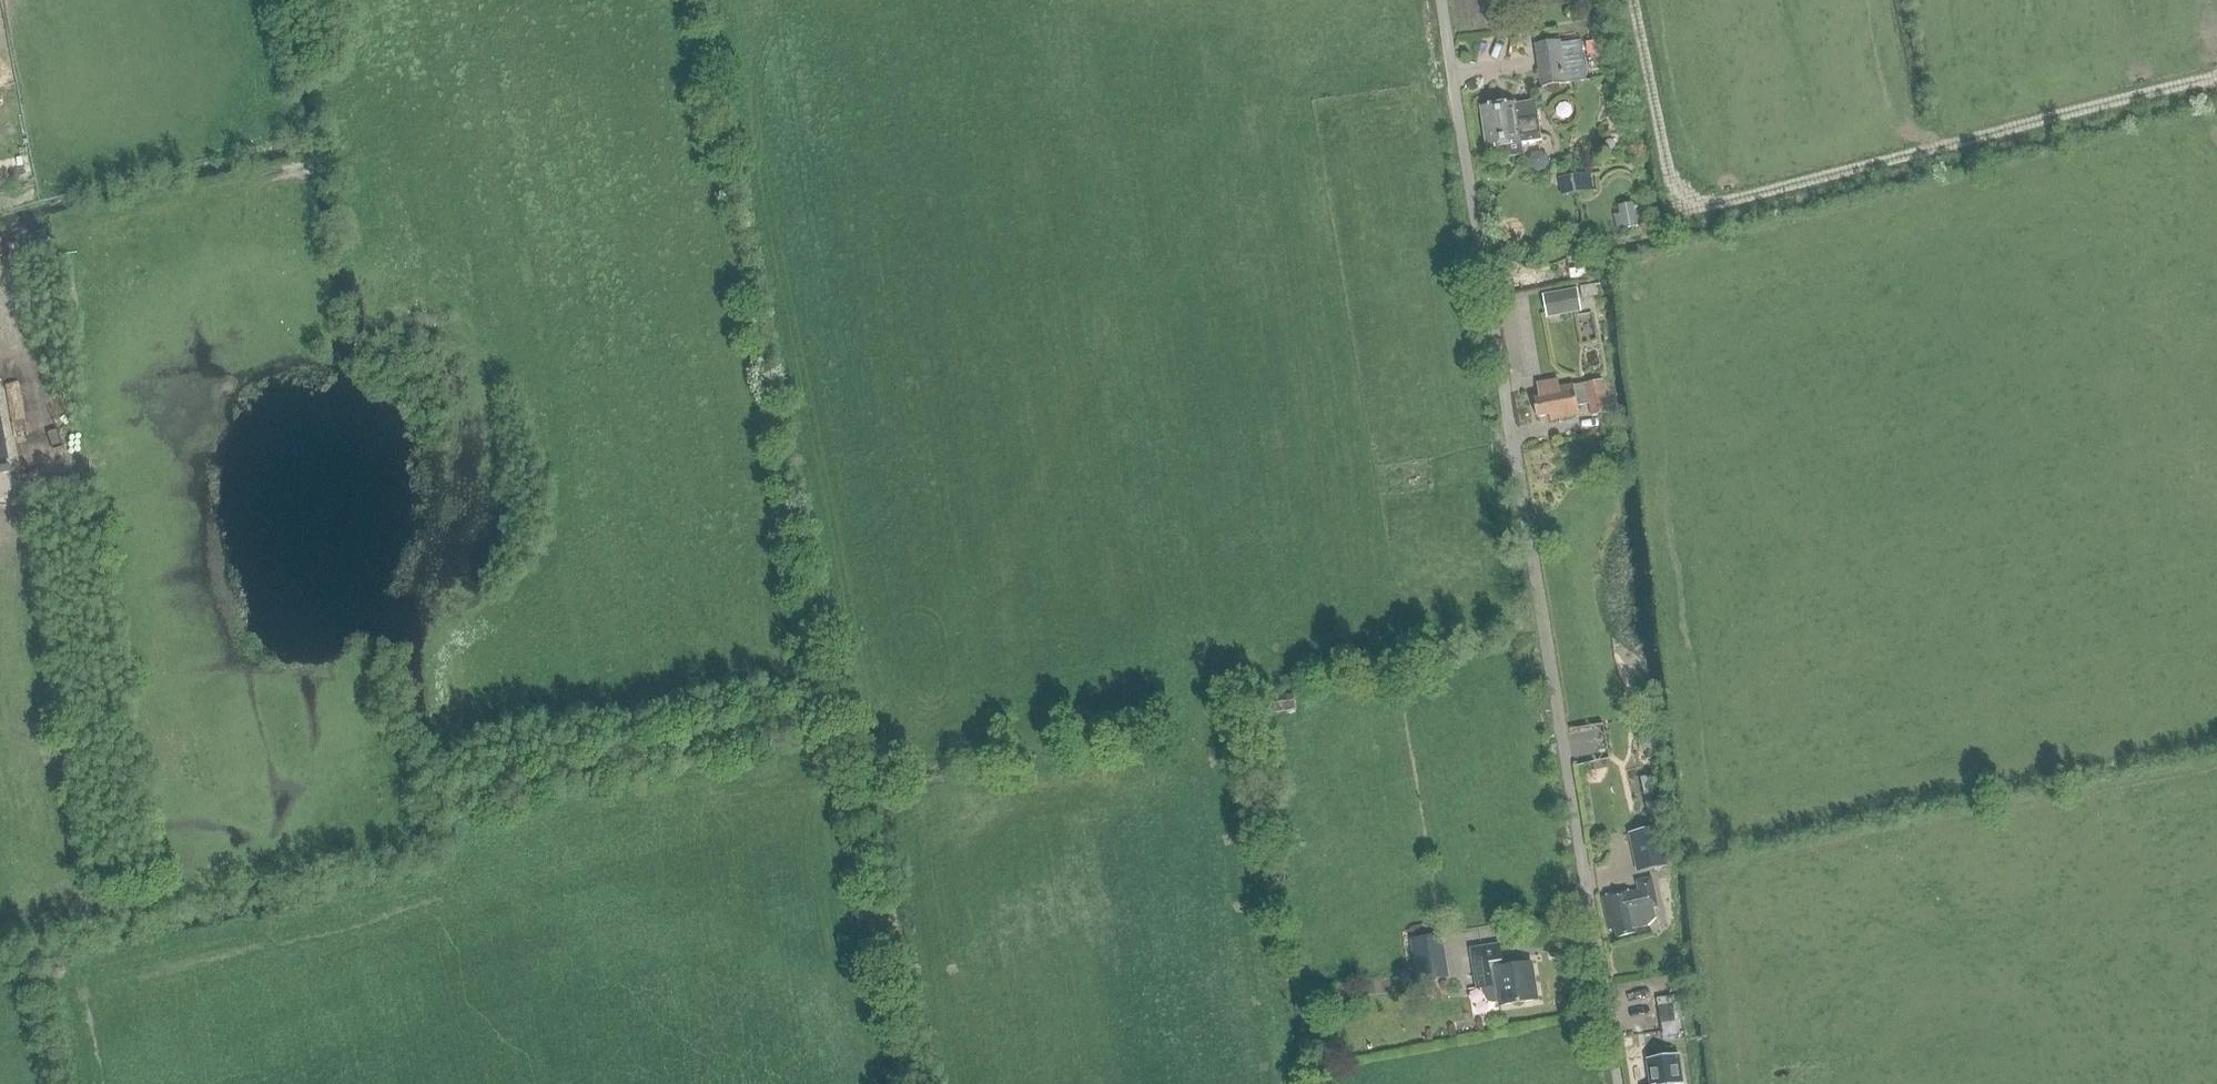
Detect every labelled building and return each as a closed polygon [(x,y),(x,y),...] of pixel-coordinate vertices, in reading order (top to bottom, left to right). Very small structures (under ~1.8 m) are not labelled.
[(1587,81),(1582,41),(1562,44),(1561,41),(1537,45),(1542,87),(1587,81)] [(1542,139),(1536,100),(1515,103),(1515,102),(1481,106),(1487,149),(1503,146),(1505,158),(1524,155),(1522,142),(1542,139)] [(1593,191),(1590,172),(1558,178),(1562,197),(1593,191)] [(1638,225),(1633,202),(1618,206),(1623,229),(1638,225)] [(1578,289),(1543,296),(1547,318),(1582,311),(1578,289)] [(1588,406),(1590,419),(1608,416),(1601,382),(1572,387),(1572,386),(1558,389),(1556,381),(1535,385),(1537,399),(1532,400),(1535,419),(1547,417),(1548,423),(1577,417),(1576,408),(1588,406)] [(1291,695),(1273,699),(1276,714),(1294,710),(1291,695)] [(1569,729),(1574,764),(1607,759),(1602,724),(1569,729)] [(1641,796),(1658,793),(1654,774),(1637,778),(1641,796)] [(1649,822),(1663,819),(1658,798),(1645,802),(1649,822)] [(1669,866),(1661,826),(1628,833),(1636,873),(1669,866)] [(1636,932),(1635,927),(1648,924),(1656,916),(1654,906),(1657,905),(1651,876),(1636,879),(1638,889),(1632,890),(1631,888),(1601,895),(1609,929),(1615,927),(1617,936),(1636,932)] [(1412,939),(1418,980),(1445,976),(1439,935),(1412,939)] [(1492,1002),(1500,1002),(1500,1005),(1537,999),(1532,963),(1497,968),(1495,961),(1503,960),(1501,944),(1472,949),(1478,988),(1485,987),(1486,996),(1487,999),(1490,1001),(1492,1002)] [(1656,998),(1660,1024),(1682,1020),(1679,994),(1656,998)] [(1683,1083),(1679,1055),(1647,1060),(1651,1083),(1682,1083),(1683,1083)]
